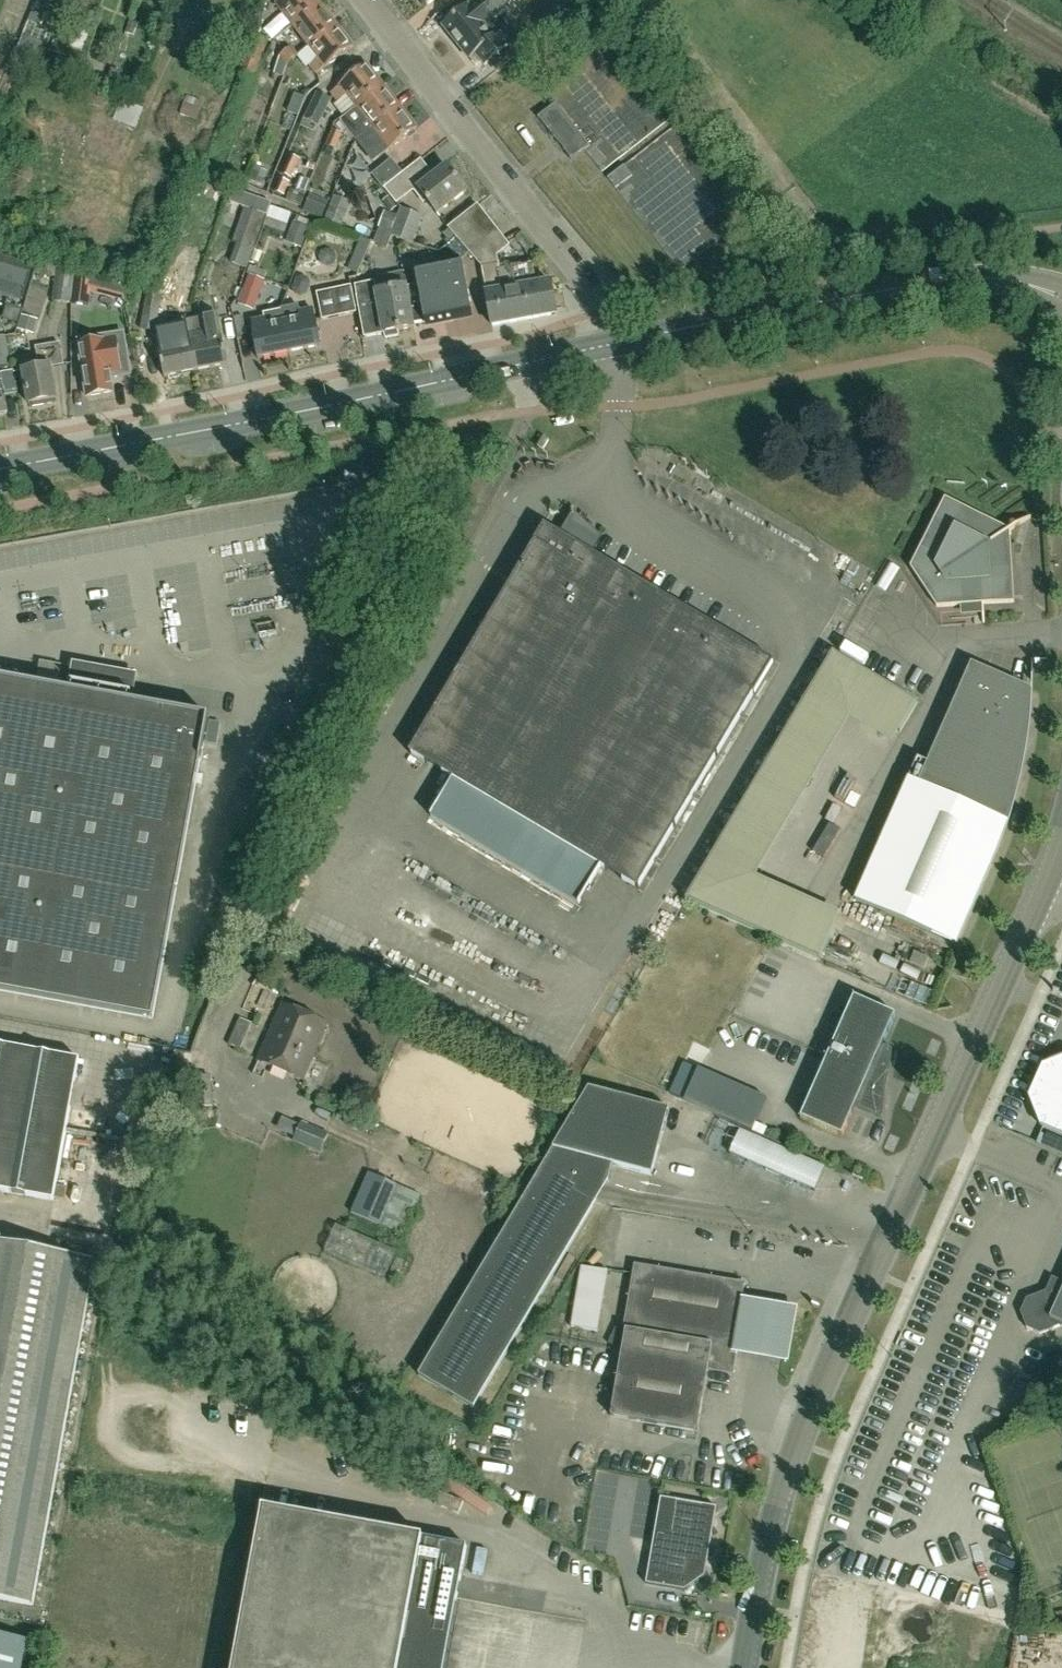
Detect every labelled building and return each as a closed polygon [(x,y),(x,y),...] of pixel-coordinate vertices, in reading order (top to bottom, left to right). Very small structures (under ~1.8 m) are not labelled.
[(293,25),(321,3),(318,0),(281,0),(276,3),(293,25)] [(445,9),(456,0),(437,0),(445,9)] [(460,46),(485,26),(494,38),(505,30),(503,28),(491,32),(484,24),(491,18),(494,21),(520,0),(475,0),(444,25),(460,46)] [(338,25),(321,3),(293,25),(310,47),(338,25)] [(327,68),(355,47),(338,25),(310,47),(319,58),(310,65),(316,72),(318,74),(320,72),(326,67),(327,68)] [(498,70),(521,51),(505,30),(494,38),(485,26),(460,46),(470,58),(476,53),(485,65),(491,61),(498,70)] [(253,35),(239,72),(255,78),(256,78),(269,41),(253,35)] [(280,56),(274,74),(283,76),(287,65),(299,56),(292,47),(280,56)] [(348,95),(357,106),(384,85),(368,63),(340,84),(341,85),(332,92),(339,101),(348,95)] [(374,128),(401,106),(384,85),(357,106),(357,107),(340,120),(355,140),(373,127),(374,128)] [(302,125),(309,128),(312,121),(319,125),(333,99),(317,92),(302,125)] [(418,128),(401,106),(374,128),(356,141),(368,157),(377,150),(381,155),(390,149),(418,128)] [(585,148),(552,106),(539,117),(572,159),(585,148)] [(336,150),(343,133),(333,129),(326,146),(336,150)] [(633,176),(624,164),(608,177),(617,188),(633,176)] [(448,166),(436,175),(419,188),(406,170),(384,188),(397,204),(414,191),(424,204),(428,201),(438,214),(468,191),(448,166)] [(301,177),(295,191),(291,189),(287,200),(301,206),(306,193),(305,192),(310,181),(301,177)] [(235,186),(231,195),(248,202),(252,193),(235,186)] [(352,202),(334,196),(325,221),(342,227),(352,202)] [(482,267),(482,268),(498,256),(511,245),(478,204),(448,227),(482,267)] [(245,207),(233,242),(254,249),(265,215),(245,207)] [(401,207),(390,235),(413,244),(423,216),(401,207)] [(34,268),(0,256),(0,275),(9,278),(3,294),(22,301),(34,268)] [(551,281),(537,284),(534,263),(501,268),(498,256),(482,268),(487,292),(492,325),(557,314),(551,281)] [(417,273),(419,284),(408,286),(409,289),(420,287),(423,303),(410,306),(414,324),(426,322),(473,314),(464,265),(417,273)] [(71,303),(75,272),(57,270),(54,300),(71,303)] [(75,272),(71,303),(89,306),(92,276),(75,272)] [(37,279),(36,292),(51,293),(52,280),(37,279)] [(265,287),(244,280),(239,296),(259,303),(265,287)] [(409,289),(408,286),(378,292),(376,281),(354,285),(359,313),(364,337),(384,334),(384,333),(414,328),(414,324),(410,306),(423,303),(420,287),(409,289)] [(356,313),(351,286),(317,292),(322,319),(356,313)] [(147,292),(140,329),(156,333),(163,296),(147,292)] [(314,309),(299,312),(299,308),(282,311),(290,352),(322,345),(314,309)] [(290,352),(282,311),(265,314),(266,319),(252,322),(254,333),(253,333),(258,358),(290,352)] [(113,392),(111,377),(119,376),(115,345),(111,346),(110,334),(105,335),(102,317),(80,320),(86,353),(88,352),(90,362),(82,364),(87,396),(113,392)] [(229,364),(222,328),(220,317),(189,323),(191,334),(190,334),(196,370),(229,364)] [(196,370),(190,334),(159,340),(162,351),(160,352),(165,376),(196,370)] [(12,366),(7,335),(0,336),(0,368),(12,366)] [(57,400),(51,367),(66,365),(61,342),(36,346),(40,367),(24,370),(29,404),(57,400)] [(5,394),(3,381),(0,381),(0,414),(9,413),(6,394),(5,394)] [(938,606),(1014,602),(1010,530),(946,498),(911,567),(938,606)] [(638,888),(773,662),(544,526),(409,753),(453,779),(430,816),(578,904),(601,866),(638,888)] [(891,588),(904,566),(895,561),(882,583),(891,588)] [(831,651),(684,899),(819,958),(841,911),(754,876),(848,718),(892,744),(917,702),(831,651)] [(911,779),(856,898),(957,944),(985,883),(984,883),(993,863),(992,862),(1001,843),(1000,842),(1009,822),(1006,821),(1015,801),(1012,799),(1021,780),(1017,778),(1026,758),(1020,755),(1029,735),(1023,733),(1032,713),(1024,709),(1033,689),(974,662),(919,782),(911,779)] [(129,702),(133,678),(75,668),(71,692),(0,679),(0,989),(152,1017),(206,716),(129,702)] [(923,965),(928,955),(913,949),(908,959),(923,965)] [(853,1104),(880,1116),(891,1047),(881,1043),(894,1013),(853,994),(798,1115),(840,1134),(853,1104)] [(302,1080),(329,1025),(285,1003),(258,1059),(302,1080)] [(54,1200),(80,1059),(0,1044),(0,1190),(54,1200)] [(1044,1066),(1031,1096),(1043,1126),(1061,1134),(1061,1059),(1044,1066)] [(767,1097),(698,1068),(684,1100),(753,1129),(767,1097)] [(473,1407),(534,1304),(608,1180),(613,1164),(651,1174),(669,1108),(589,1087),(420,1375),(473,1407)] [(301,1121),(293,1141),(321,1152),(330,1132),(301,1121)] [(763,1167),(773,1144),(740,1130),(730,1153),(763,1167)] [(773,1144),(763,1167),(778,1174),(789,1151),(773,1144)] [(789,1151),(778,1174),(815,1190),(826,1167),(789,1151)] [(351,1211),(393,1230),(402,1234),(418,1195),(410,1191),(410,1190),(368,1171),(351,1211)] [(325,1251),(386,1277),(397,1251),(336,1225),(325,1251)] [(88,1305),(96,1260),(0,1243),(0,1599),(33,1605),(88,1305)] [(732,1362),(741,1304),(744,1289),(738,1281),(634,1264),(623,1329),(625,1329),(611,1416),(698,1430),(709,1365),(724,1368),(732,1362)] [(609,1272),(583,1268),(573,1327),(600,1332),(609,1272)] [(1053,1277),(1046,1291),(1027,1298),(1021,1312),(1027,1327),(1040,1332),(1061,1324),(1061,1281),(1053,1277)] [(787,1360),(797,1304),(739,1294),(729,1350),(787,1360)] [(435,1503),(459,1513),(464,1501),(440,1491),(435,1503)] [(685,1590),(705,1575),(717,1506),(661,1497),(646,1583),(685,1590)] [(233,1667),(444,1667),(467,1544),(262,1506),(233,1667)] [(475,1552),(471,1577),(496,1582),(501,1557),(475,1552)] [(27,1640),(0,1635),(0,1667),(22,1667),(27,1640)]
